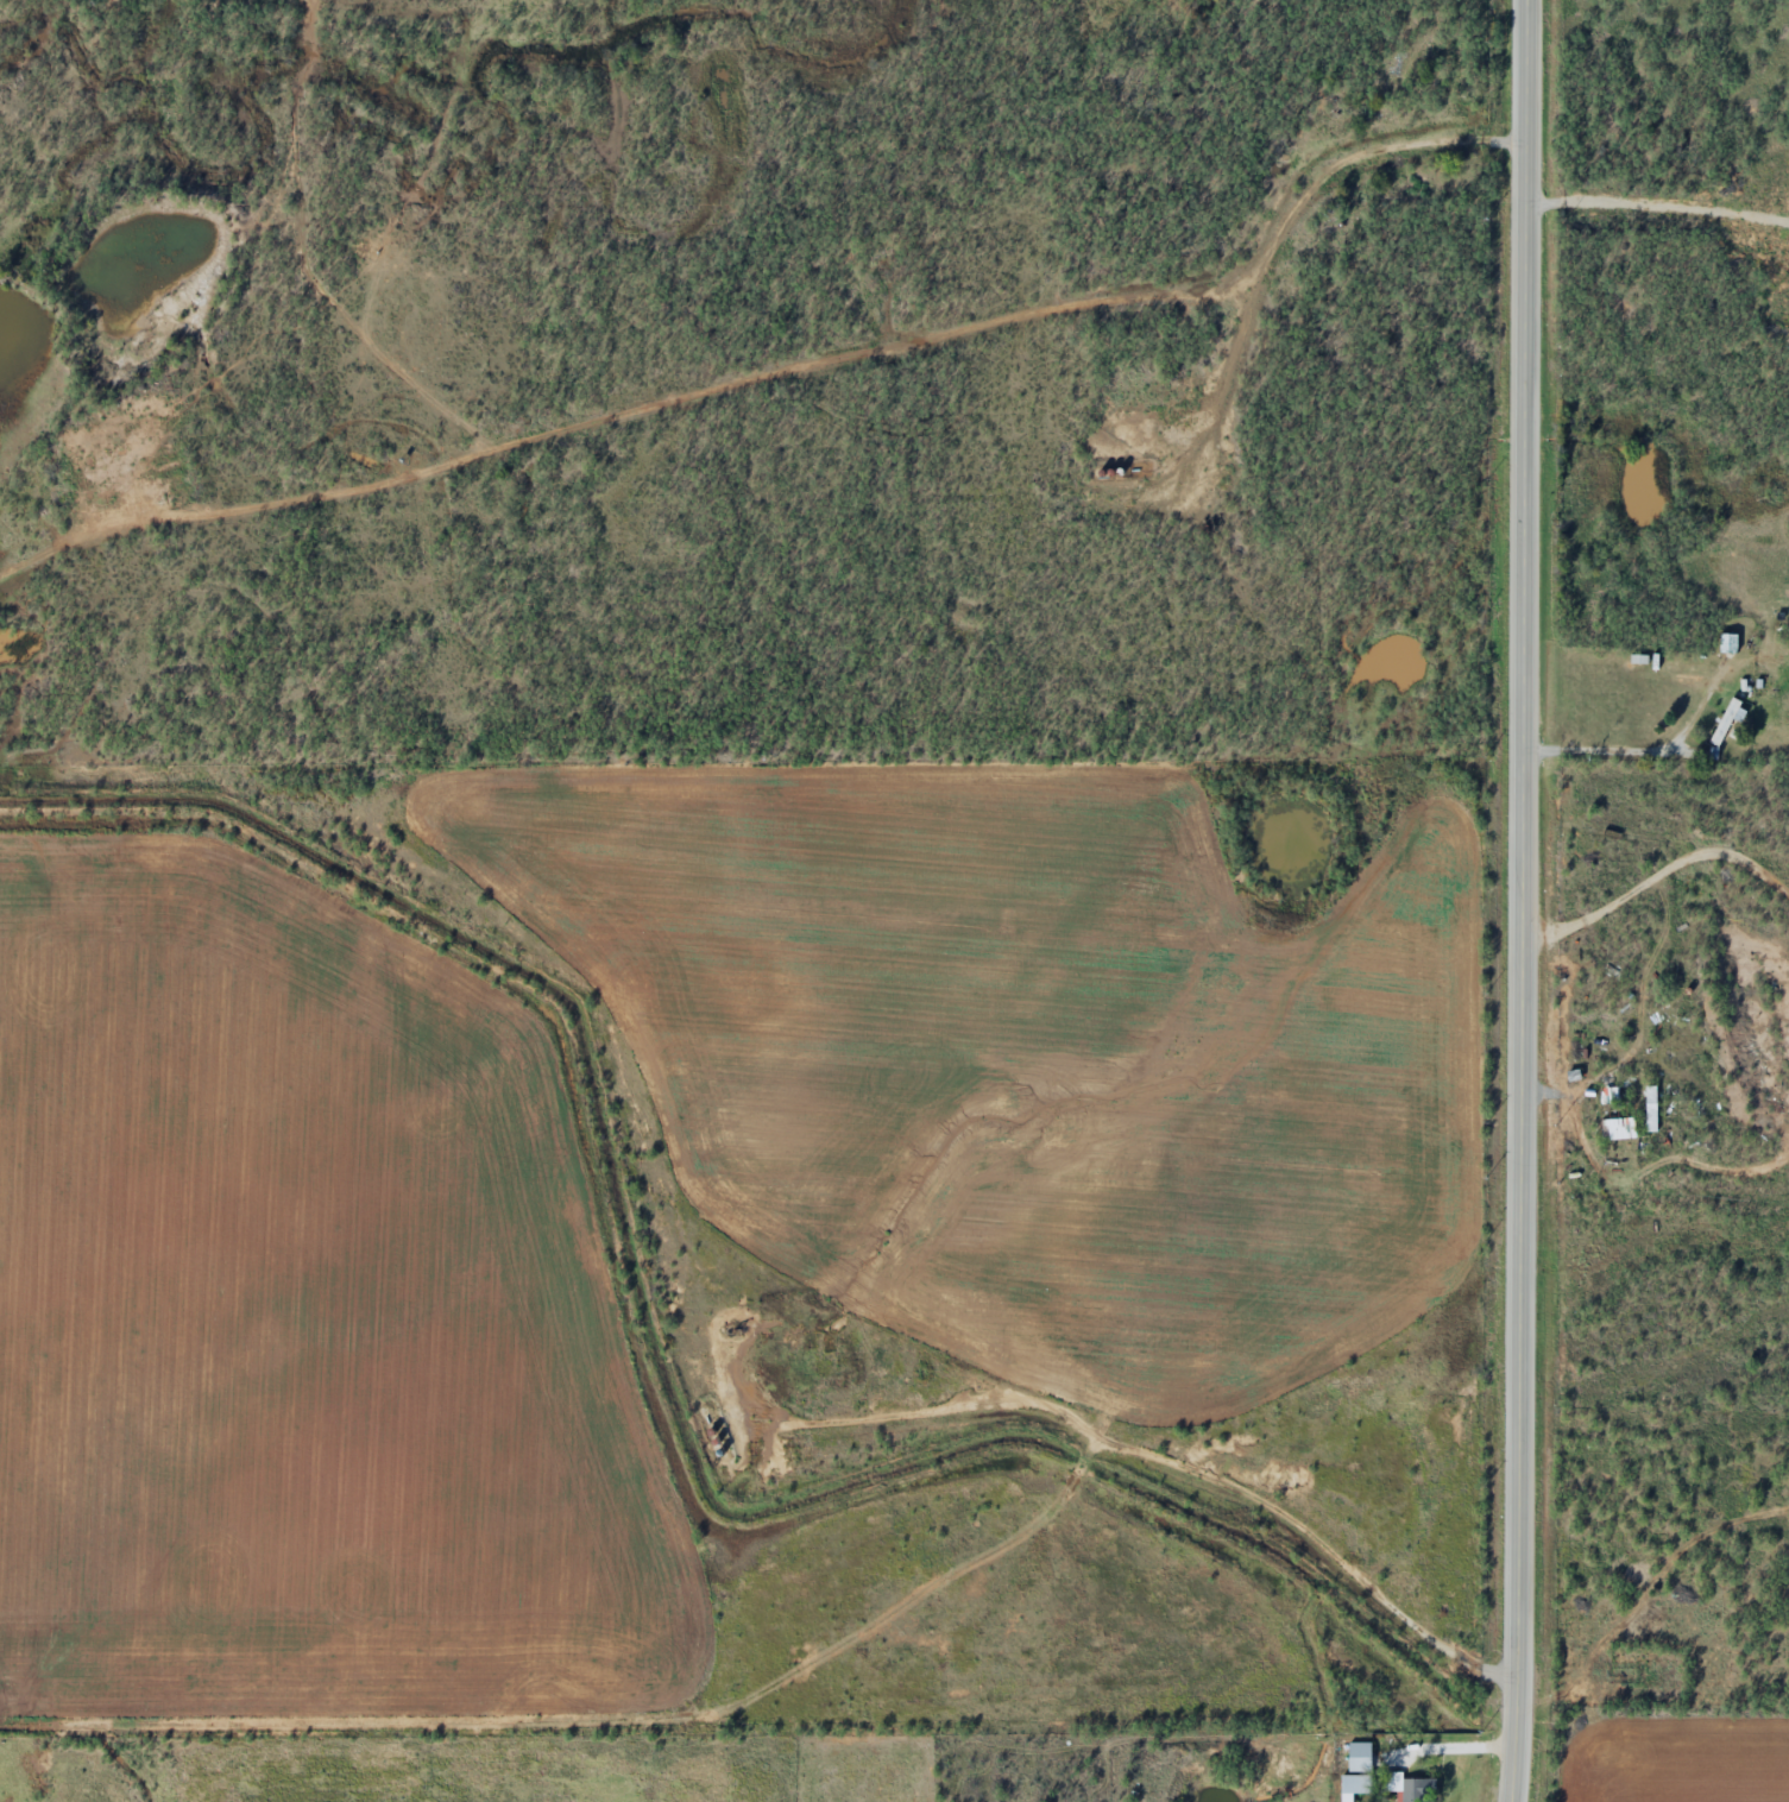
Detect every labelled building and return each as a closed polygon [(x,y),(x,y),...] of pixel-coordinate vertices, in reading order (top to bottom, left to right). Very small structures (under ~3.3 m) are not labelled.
[(1731,718),(1740,722),(1747,707),(1728,699),(1710,743),(1719,747),(1731,718)] [(1656,1087),(1645,1086),(1645,1132),(1656,1132),(1656,1087)] [(1602,1140),(1634,1139),(1633,1118),(1613,1119),(1612,1103),(1623,1102),(1622,1087),(1599,1088),(1602,1140)] [(1348,1742),(1348,1774),(1340,1774),(1340,1801),(1351,1801),(1351,1793),(1370,1793),(1371,1742),(1348,1742)] [(1402,1772),(1383,1771),(1383,1792),(1400,1792),(1400,1801),(1424,1801),(1425,1796),(1433,1796),(1433,1779),(1402,1778),(1402,1772)]
